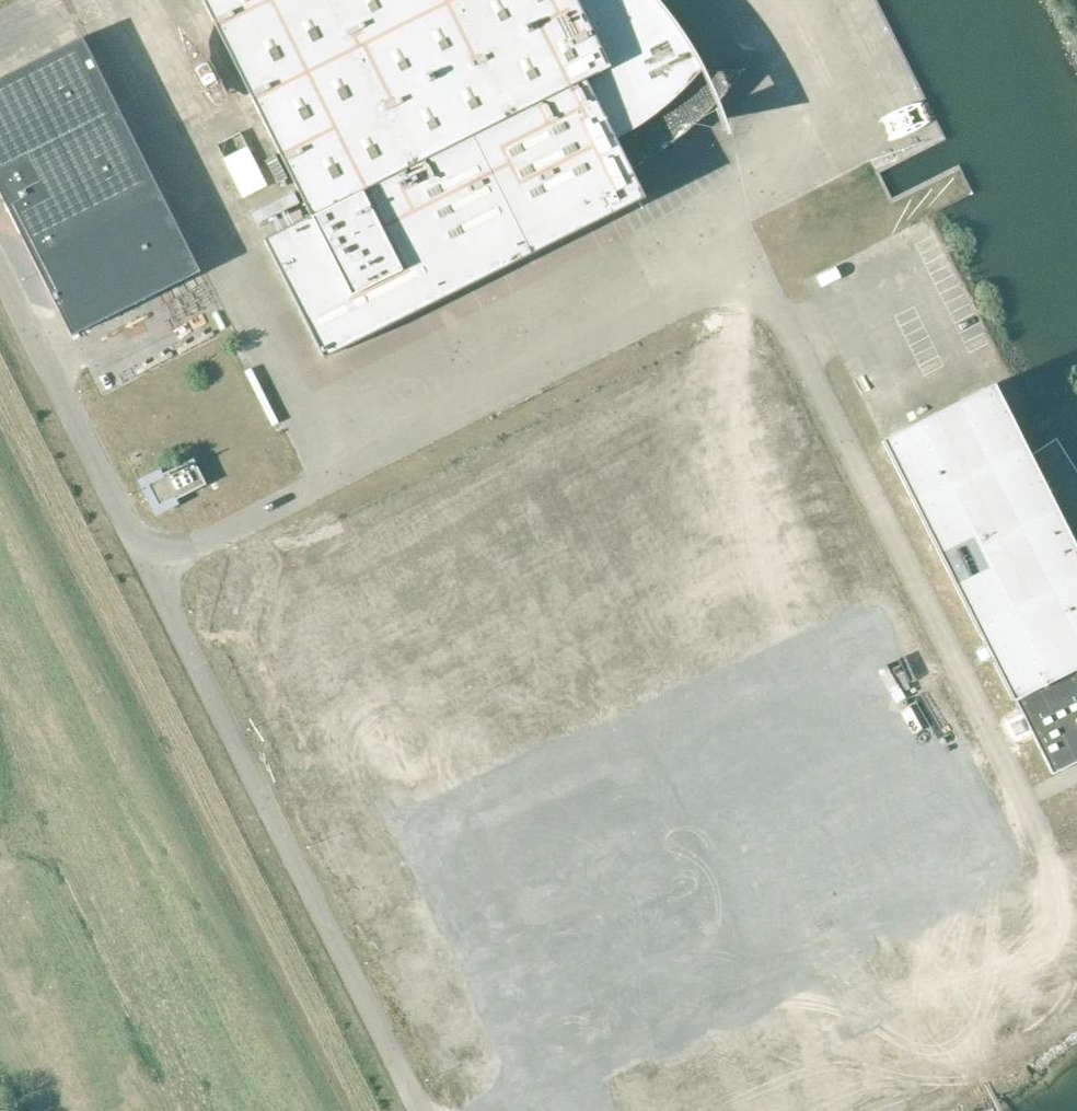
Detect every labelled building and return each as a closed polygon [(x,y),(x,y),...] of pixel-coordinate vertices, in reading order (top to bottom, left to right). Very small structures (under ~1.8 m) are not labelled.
[(656,0),(202,0),(310,217),(264,240),(324,359),(644,199),(630,170),(691,128),(744,70),(705,72),(702,67),(680,30),(656,0)] [(113,97),(83,37),(0,78),(0,195),(71,337),(200,272),(113,97)] [(881,439),(1014,701),(1052,774),(1076,761),(1076,674),(1075,670),(1076,669),(1076,472),(1055,439),(1041,448),(1030,455),(993,383),(881,439)] [(193,459),(144,483),(157,509),(206,485),(193,459)]
